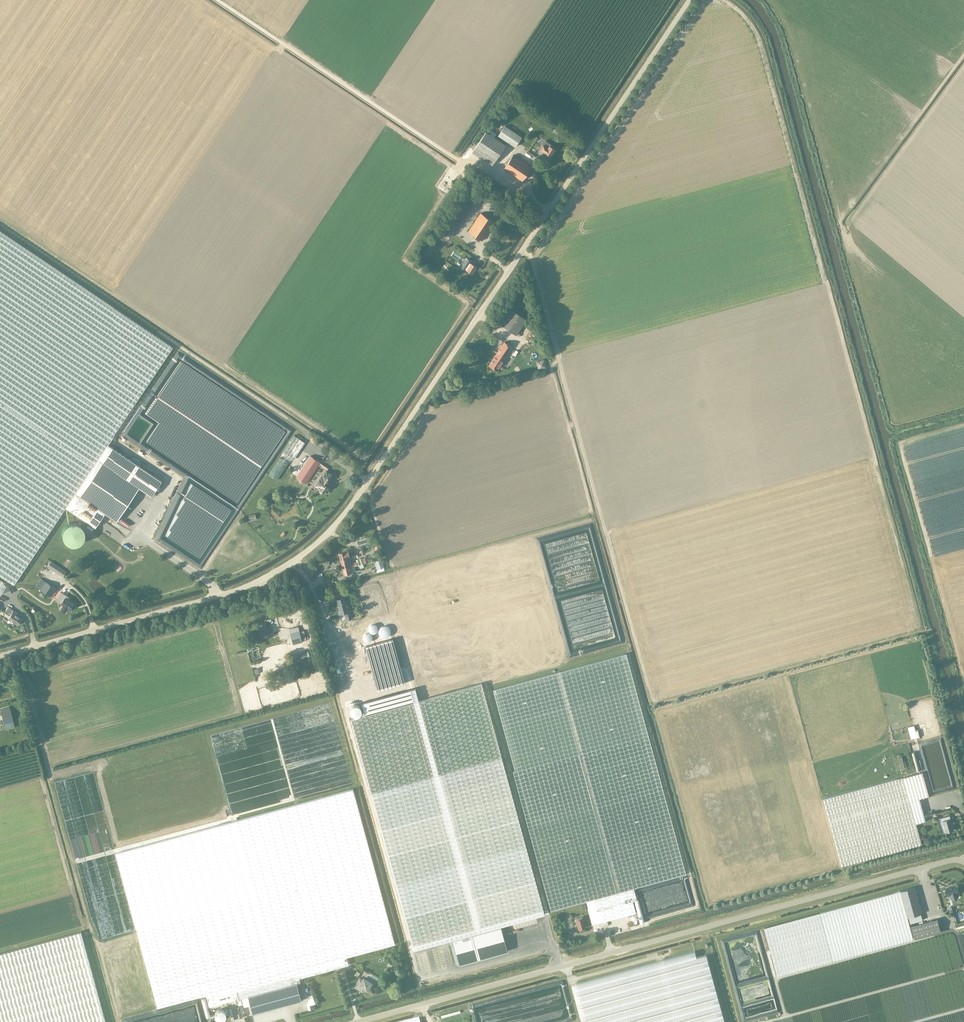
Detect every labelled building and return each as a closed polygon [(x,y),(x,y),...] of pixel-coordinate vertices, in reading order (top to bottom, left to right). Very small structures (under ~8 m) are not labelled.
[(515,147),(522,137),(505,126),(498,136),(515,147)] [(492,165),(494,162),(505,145),(493,137),(496,134),(491,131),(489,135),(485,132),(472,152),(492,165)] [(555,150),(549,146),(547,148),(543,145),(540,149),(545,152),(544,152),(550,156),(555,150)] [(522,181),(531,167),(513,155),(504,169),(522,181)] [(482,241),(494,222),(480,213),(468,232),(482,241)] [(13,584),(65,508),(107,444),(173,347),(0,231),(0,575),(13,584)] [(467,258),(461,268),(464,270),(465,269),(466,270),(472,274),(476,267),(469,262),(471,261),(467,258)] [(516,335),(527,320),(511,309),(501,325),(516,335)] [(533,338),(538,336),(534,322),(529,323),(533,338)] [(504,342),(488,365),(497,371),(512,348),(504,342)] [(545,368),(543,360),(537,361),(538,369),(545,368)] [(294,435),(283,452),(294,460),(305,443),(294,435)] [(107,444),(65,508),(94,527),(100,519),(104,522),(108,516),(117,521),(139,488),(152,496),(162,481),(107,444)] [(310,456),(296,477),(306,483),(320,462),(310,456)] [(321,477),(315,486),(320,489),(320,490),(320,491),(321,492),(322,492),(323,492),(324,491),(326,493),(331,486),(327,483),(330,479),(332,480),(335,476),(328,472),(327,471),(324,474),(322,477),(321,477)] [(84,535),(84,534),(84,533),(84,532),(83,531),(83,530),(83,529),(82,528),(81,527),(81,526),(80,525),(79,525),(78,524),(77,524),(76,523),(75,523),(74,523),(73,523),(72,523),(70,523),(69,523),(68,524),(67,524),(66,525),(65,525),(65,526),(64,527),(63,528),(63,529),(62,530),(62,531),(62,532),(61,533),(61,534),(61,535),(62,536),(62,537),(62,538),(63,539),(63,540),(64,541),(65,542),(65,543),(66,544),(67,544),(68,545),(69,545),(70,545),(72,545),(73,545),(74,545),(75,545),(76,545),(77,545),(78,544),(79,544),(80,543),(81,542),(81,541),(82,540),(83,539),(83,538),(83,537),(84,536),(84,535)] [(341,560),(350,558),(348,550),(339,553),(341,560)] [(350,558),(341,560),(343,567),(352,565),(351,563),(350,558)] [(384,567),(381,559),(375,561),(378,569),(384,567)] [(63,578),(67,572),(51,561),(47,567),(63,578)] [(352,565),(343,567),(345,575),(351,573),(353,572),(356,571),(354,566),(355,566),(354,563),(351,563),(352,565)] [(41,590),(46,582),(41,578),(35,586),(41,590)] [(46,582),(41,590),(50,596),(56,588),(46,582)] [(62,593),(56,600),(63,605),(61,609),(65,612),(68,608),(71,610),(75,604),(69,600),(70,598),(66,596),(66,597),(63,595),(64,594),(62,593)] [(344,613),(346,620),(353,618),(348,600),(345,601),(344,597),(335,600),(337,606),(336,607),(337,611),(338,611),(339,614),(344,613)] [(6,606),(3,611),(8,615),(6,617),(16,624),(20,618),(14,614),(16,612),(12,610),(10,612),(8,610),(10,608),(6,606)] [(268,634),(270,633),(269,629),(267,630),(265,623),(258,625),(261,636),(268,634)] [(341,627),(343,636),(353,633),(350,625),(341,627)] [(293,645),(302,642),(299,631),(290,633),(293,645)] [(377,690),(404,683),(392,639),(365,647),(377,690)] [(295,661),(307,658),(305,651),(293,655),(295,661)] [(648,733),(626,654),(493,690),(514,767),(515,771),(648,735),(648,733)] [(544,914),(482,688),(481,683),(418,701),(415,688),(361,703),(365,715),(351,719),(414,950),(452,940),(501,926),(544,914)] [(356,705),(353,705),(352,706),(350,709),(350,711),(350,713),(352,715),(353,716),(356,716),(358,716),(360,715),(361,712),(362,711),(361,708),(360,706),(358,705),(356,705)] [(14,727),(13,721),(10,710),(9,707),(0,710),(0,711),(4,724),(5,730),(14,727)] [(686,874),(663,789),(648,735),(515,771),(513,771),(551,911),(590,900),(593,912),(597,910),(600,922),(636,912),(633,901),(637,900),(634,888),(686,874)] [(923,772),(823,799),(841,866),(922,844),(910,801),(929,796),(923,772)] [(116,853),(158,1008),(206,995),(209,1006),(248,996),(253,1014),(301,1001),(298,990),(302,989),(300,982),(299,978),(349,965),(346,957),(395,944),(353,789),(116,853)] [(942,824),(943,825),(944,825),(946,832),(954,830),(952,823),(953,823),(951,819),(949,819),(948,816),(940,818),(942,824)] [(956,886),(945,889),(948,896),(950,895),(951,899),(958,897),(957,893),(958,893),(956,886)] [(915,887),(820,913),(833,961),(913,939),(907,917),(922,914),(915,887)] [(820,913),(764,928),(777,976),(833,961),(820,913)] [(921,914),(909,917),(911,923),(922,920),(921,914)] [(576,920),(575,921),(576,923),(577,923),(579,929),(585,928),(583,917),(576,919),(576,920)] [(938,919),(911,926),(915,939),(941,932),(938,919)] [(501,926),(452,940),(459,964),(508,951),(501,926)] [(81,932),(0,954),(0,1021),(106,1021),(81,932)] [(706,955),(696,957),(695,951),(571,985),(581,1021),(724,1021),(706,955)] [(359,978),(354,987),(363,992),(364,989),(367,991),(369,988),(372,989),(376,981),(367,976),(366,979),(364,978),(362,980),(359,978)] [(219,1010),(218,1011),(216,1012),(215,1014),(215,1015),(215,1017),(216,1019),(217,1020),(219,1021),(220,1021),(222,1021),(224,1020),(225,1019),(226,1017),(226,1015),(226,1013),(225,1012),(223,1011),(221,1010),(219,1010)]
